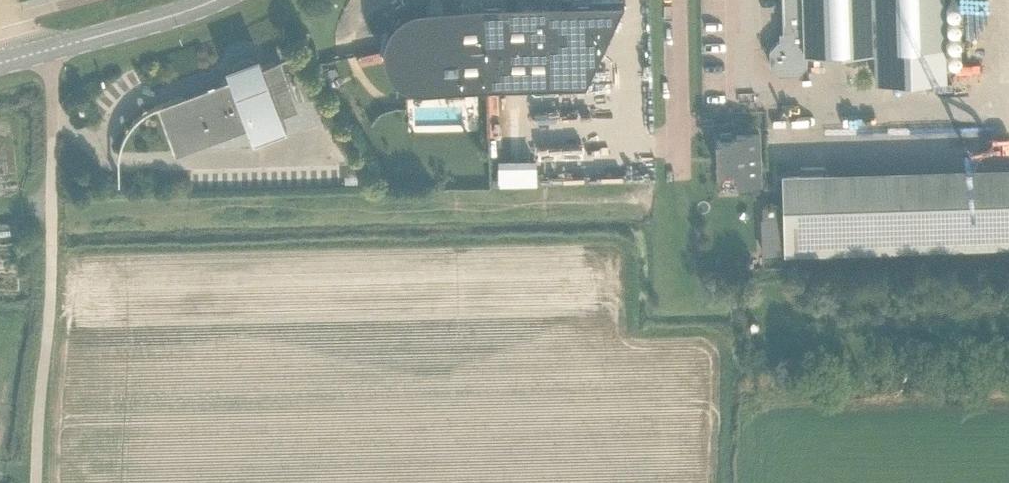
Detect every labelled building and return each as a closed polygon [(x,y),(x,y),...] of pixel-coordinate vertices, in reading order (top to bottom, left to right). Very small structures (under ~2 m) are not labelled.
[(943,0),(782,0),(784,41),(778,41),(770,50),(770,65),(779,74),(798,73),(806,64),(805,53),(874,50),(875,80),(946,78),(943,0)] [(585,124),(647,123),(644,1),(561,3),(562,11),(424,15),(424,6),(418,7),(408,9),(402,13),(396,17),(391,22),(387,28),(385,34),(383,41),(383,46),(383,52),(384,59),(385,63),(388,68),(392,74),(397,79),(401,82),(406,85),(413,87),(420,88),(426,89),(584,84),(585,124)] [(118,183),(119,183),(119,159),(119,155),(120,151),(121,147),(122,142),(124,138),(126,134),(128,131),(129,129),(130,127),(133,124),(135,121),(138,119),(140,117),(145,114),(150,111),(153,109),(157,107),(173,151),(247,123),(253,140),(286,128),(280,111),(297,105),(280,59),(263,66),(259,56),(226,68),(230,79),(156,106),(153,107),(149,109),(143,113),(140,115),(138,117),(137,118),(134,121),(131,124),(129,128),(126,131),(124,135),(123,137),(122,141),(120,145),(119,149),(119,151),(118,155),(118,159),(118,183)] [(725,139),(716,140),(717,168),(720,168),(721,186),(743,185),(743,181),(759,180),(759,179),(757,179),(756,136),(757,136),(757,135),(741,135),(741,130),(725,131),(725,139)] [(1008,247),(1008,166),(781,173),(784,254),(1008,247)] [(764,255),(780,254),(778,206),(762,206),(764,255)]
